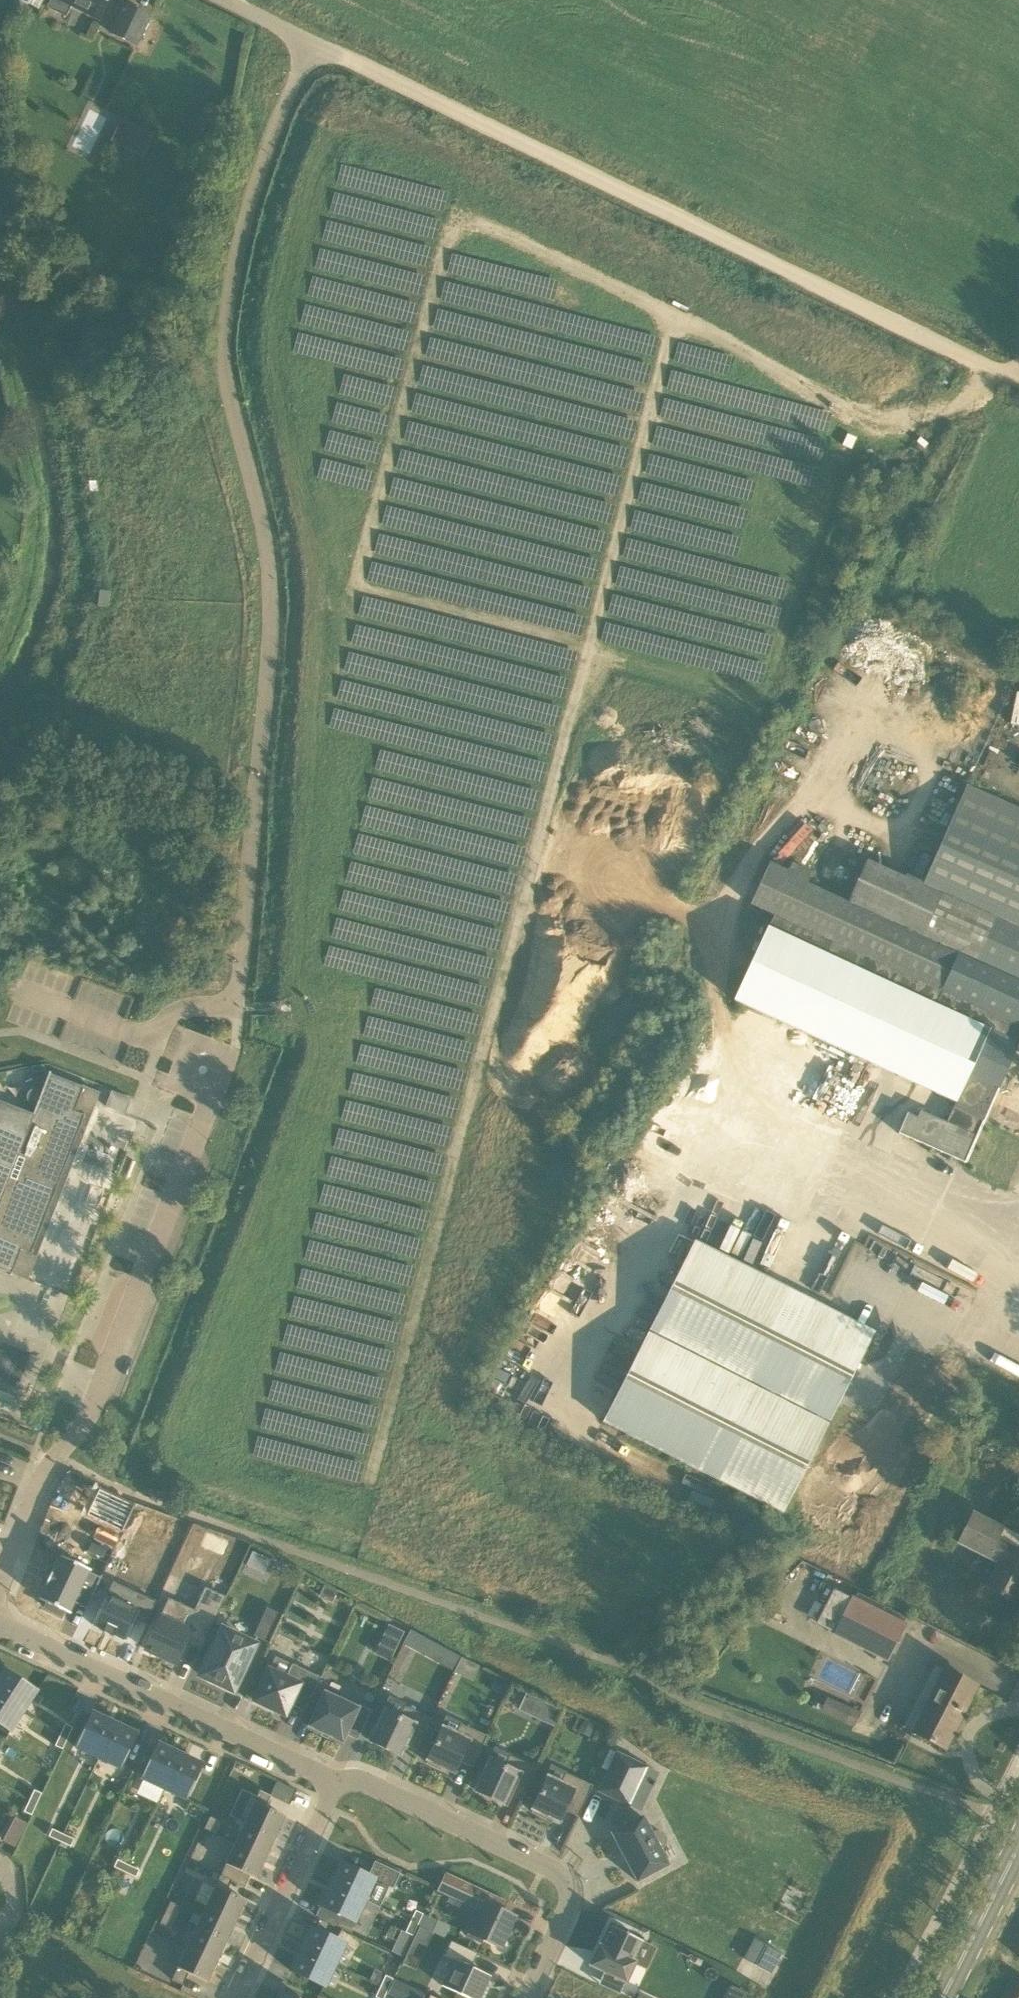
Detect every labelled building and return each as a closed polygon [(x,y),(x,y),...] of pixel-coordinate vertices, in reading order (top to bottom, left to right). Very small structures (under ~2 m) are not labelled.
[(95,18),(104,0),(57,0),(95,18)] [(119,5),(106,33),(130,45),(143,17),(119,5)] [(135,128),(126,148),(137,153),(146,134),(135,128)] [(847,432),(841,444),(850,448),(856,437),(847,432)] [(966,786),(923,883),(1018,926),(1018,810),(966,786)] [(923,883),(869,861),(849,903),(807,884),(811,873),(792,864),(788,871),(770,863),(752,904),(776,914),(739,1002),(955,1103),(946,1122),(920,1111),(917,1117),(907,1113),(899,1133),(965,1163),(1006,1072),(1015,1050),(1018,1052),(1018,926),(923,883)] [(99,1093),(84,1087),(84,1086),(83,1085),(82,1086),(50,1074),(51,1073),(49,1072),(41,1093),(39,1091),(36,1089),(33,1090),(29,1091),(27,1094),(27,1097),(27,1101),(29,1104),(33,1105),(37,1105),(30,1122),(0,1111),(0,1270),(10,1273),(10,1275),(11,1275),(12,1274),(27,1280),(32,1268),(16,1262),(21,1250),(30,1253),(29,1254),(31,1255),(84,1116),(90,1118),(99,1093)] [(737,1225),(756,1235),(768,1213),(748,1203),(737,1225)] [(874,1333),(694,1241),(603,1422),(783,1513),(874,1333)] [(508,1352),(531,1362),(542,1338),(519,1327),(508,1352)] [(509,1390),(516,1379),(497,1369),(491,1380),(509,1390)] [(7,1410),(13,1394),(0,1389),(0,1408),(7,1410)] [(94,1487),(82,1513),(118,1530),(130,1504),(94,1487)] [(1018,1596),(1018,1551),(996,1540),(1002,1528),(973,1514),(957,1547),(996,1566),(986,1588),(1015,1603),(1018,1596)] [(248,1551),(244,1565),(262,1570),(266,1556),(248,1551)] [(74,1603),(87,1609),(102,1576),(62,1558),(55,1573),(54,1572),(48,1585),(49,1585),(42,1601),(47,1604),(45,1608),(62,1616),(64,1611),(69,1614),(74,1603)] [(324,1585),(319,1597),(332,1603),(337,1591),(324,1585)] [(202,1647),(226,1597),(205,1587),(195,1609),(170,1597),(145,1649),(177,1664),(188,1641),(202,1647)] [(107,1595),(93,1625),(126,1641),(136,1619),(146,1623),(156,1601),(133,1590),(126,1604),(107,1595)] [(906,1623),(852,1596),(833,1635),(887,1662),(906,1623)] [(281,1617),(268,1611),(257,1635),(270,1641),(269,1643),(270,1643),(283,1615),(282,1615),(281,1617)] [(399,1643),(451,1667),(458,1653),(406,1629),(399,1643)] [(246,1662),(254,1645),(223,1630),(216,1646),(212,1644),(206,1658),(209,1660),(202,1676),(218,1683),(217,1687),(229,1693),(231,1689),(233,1690),(241,1673),(242,1673),(247,1662),(246,1662)] [(461,1658),(454,1672),(472,1681),(478,1666),(461,1658)] [(305,1711),(321,1677),(292,1664),(286,1678),(269,1670),(255,1701),(275,1710),(276,1708),(286,1713),(290,1704),(305,1711)] [(29,1707),(42,1687),(9,1667),(0,1681),(0,1689),(29,1707)] [(946,1749),(977,1686),(944,1669),(911,1731),(946,1749)] [(0,1689),(0,1717),(17,1727),(29,1707),(0,1689)] [(325,1693),(309,1726),(343,1742),(346,1735),(358,1740),(372,1711),(360,1705),(358,1708),(325,1693)] [(817,1710),(852,1723),(858,1709),(823,1695),(817,1710)] [(549,1705),(541,1721),(552,1727),(560,1710),(549,1705)] [(432,1719),(405,1706),(400,1717),(385,1710),(377,1727),(374,1726),(368,1739),(371,1740),(371,1742),(400,1755),(405,1744),(417,1750),(426,1732),(432,1719)] [(98,1758),(114,1723),(93,1713),(76,1748),(98,1758)] [(583,1721),(580,1728),(589,1733),(593,1725),(583,1721)] [(136,1733),(114,1723),(98,1758),(119,1768),(136,1733)] [(488,1736),(460,1723),(455,1734),(441,1727),(427,1759),(429,1760),(428,1763),(440,1769),(441,1766),(456,1772),(461,1762),(473,1767),(488,1736)] [(65,1724),(60,1735),(68,1738),(73,1727),(65,1724)] [(60,1735),(55,1746),(63,1749),(68,1738),(60,1735)] [(164,1788),(180,1753),(158,1743),(142,1778),(164,1788)] [(180,1753),(164,1788),(185,1798),(201,1763),(180,1753)] [(630,1806),(648,1767),(617,1753),(599,1791),(630,1806)] [(537,1768),(510,1755),(505,1766),(490,1759),(483,1776),(479,1775),(473,1788),(476,1790),(476,1791),(505,1804),(510,1793),(522,1799),(537,1768)] [(593,1786),(565,1773),(561,1783),(546,1777),(532,1808),(534,1809),(533,1813),(545,1818),(546,1815),(561,1822),(566,1811),(578,1817),(593,1786)] [(282,1783),(276,1798),(287,1803),(289,1804),(296,1789),(294,1788),(282,1783)] [(34,1790),(29,1801),(37,1804),(42,1793),(34,1790)] [(260,1791),(245,1823),(275,1837),(285,1816),(266,1807),(272,1796),(260,1791)] [(29,1801),(24,1812),(31,1815),(37,1804),(29,1801)] [(12,1844),(23,1821),(10,1815),(0,1836),(0,1838),(12,1844)] [(210,1817),(205,1829),(216,1834),(221,1822),(210,1817)] [(651,1833),(643,1817),(612,1833),(637,1881),(668,1865),(660,1849),(664,1847),(667,1843),(667,1838),(664,1834),(660,1831),(655,1831),(651,1833)] [(275,1837),(245,1823),(236,1843),(266,1857),(275,1837)] [(52,1829),(49,1836),(60,1841),(63,1834),(52,1829)] [(63,1834),(60,1841),(71,1846),(74,1839),(63,1834)] [(236,1843),(221,1876),(232,1881),(245,1887),(250,1876),(256,1878),(266,1857),(236,1843)] [(117,1859),(114,1867),(125,1872),(128,1865),(117,1859)] [(330,1883),(365,1899),(375,1878),(393,1886),(401,1870),(375,1859),(368,1874),(340,1861),(330,1883)] [(128,1865),(125,1872),(136,1877),(139,1870),(128,1865)] [(232,1881),(221,1876),(206,1907),(235,1921),(246,1900),(227,1891),(232,1881)] [(507,1902),(454,1878),(446,1896),(490,1916),(485,1927),(482,1926),(476,1939),(489,1945),(490,1942),(508,1951),(522,1921),(502,1912),(507,1902)] [(365,1899),(330,1883),(320,1904),(355,1920),(365,1899)] [(170,1901),(165,1912),(176,1918),(182,1907),(170,1901)] [(206,1907),(197,1927),(226,1941),(235,1921),(206,1907)] [(418,1925),(423,1914),(416,1910),(411,1921),(418,1925)] [(176,1918),(165,1912),(160,1923),(171,1929),(176,1918)] [(423,1928),(443,1937),(449,1926),(428,1917),(423,1928)] [(411,1921),(406,1932),(412,1935),(413,1936),(418,1925),(411,1921)] [(619,1929),(617,1928),(616,1928),(612,1926),(603,1947),(602,1947),(593,1967),(629,1982),(638,1962),(636,1961),(645,1940),(629,1933),(630,1929),(620,1925),(619,1929)] [(300,1947),(335,1964),(345,1942),(310,1926),(300,1947)] [(226,1941),(197,1927),(187,1947),(217,1961),(226,1941)] [(402,1931),(393,1951),(403,1956),(412,1935),(406,1932),(402,1931)] [(767,1944),(757,1963),(774,1972),(784,1953),(767,1944)] [(445,1987),(468,1997),(485,1997),(494,1978),(475,1970),(481,1955),(458,1945),(451,1960),(456,1962),(445,1987)] [(207,1982),(217,1961),(187,1947),(172,1980),(183,1985),(189,1973),(207,1982)] [(325,1985),(335,1964),(300,1947),(290,1969),(325,1985)] [(388,1989),(393,1978),(386,1975),(381,1985),(388,1989)] [(1015,1975),(1004,1997),(1018,1997),(1018,1977),(1015,1975)] [(375,1997),(378,1997),(384,1997),(388,1989),(381,1985),(375,1997)]
